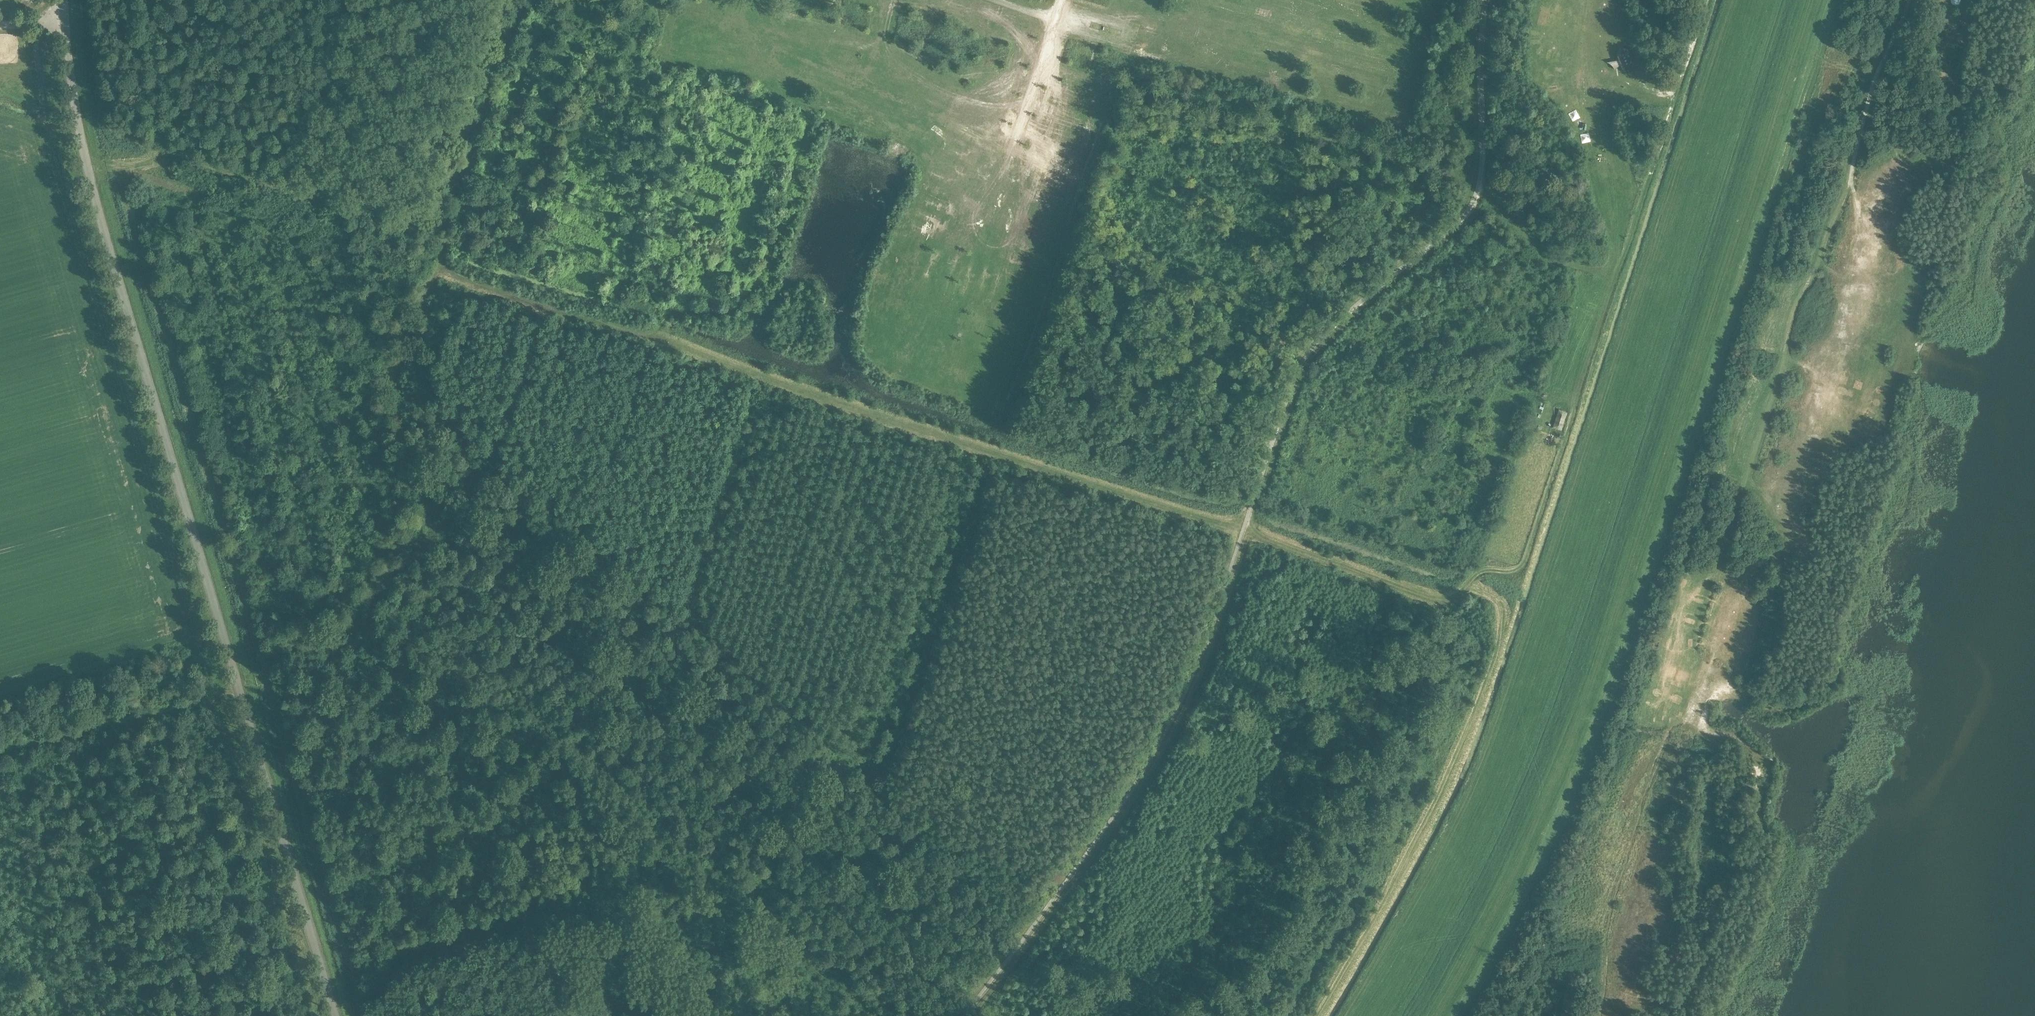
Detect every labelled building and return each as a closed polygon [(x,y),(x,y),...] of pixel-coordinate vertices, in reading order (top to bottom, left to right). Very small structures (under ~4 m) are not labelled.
[(1635,64),(1631,52),(1630,51),(1630,50),(1629,49),(1627,48),(1626,47),(1624,47),(1622,47),(1621,47),(1620,48),(1619,49),(1618,49),(1617,51),(1617,52),(1616,53),(1616,54),(1621,66),(1622,67),(1622,68),(1623,69),(1624,70),(1625,70),(1626,71),(1628,71),(1629,71),(1630,71),(1632,70),(1633,69),(1635,67),(1635,66),(1635,65),(1635,64)] [(268,644),(278,643),(278,633),(267,634),(268,644)]
